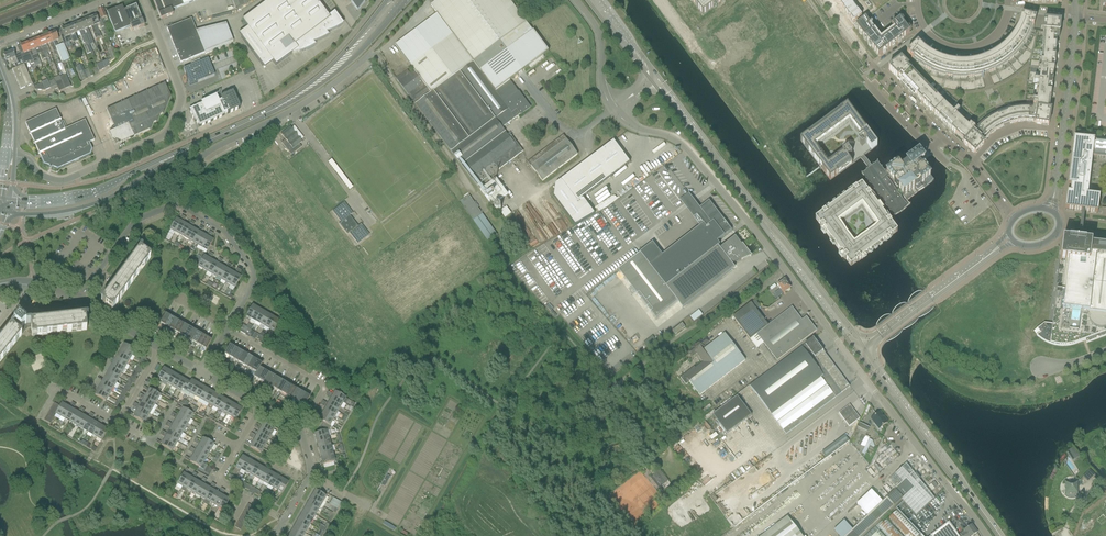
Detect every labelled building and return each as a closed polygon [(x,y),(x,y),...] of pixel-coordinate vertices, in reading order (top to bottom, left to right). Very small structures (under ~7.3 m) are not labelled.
[(159,14),(161,20),(173,15),(172,10),(171,9),(167,0),(153,0),(159,14)] [(171,9),(172,10),(184,6),(182,0),(167,0),(171,9)] [(236,10),(243,5),(241,0),(232,0),(236,10)] [(342,25),(334,16),(330,19),(316,0),(270,0),(242,21),(247,28),(245,30),(247,32),(240,37),(262,66),(271,60),(275,66),(298,50),(300,52),(299,53),(316,45),(316,44),(315,45),(313,43),(315,42),(317,42),(320,40),(322,40),(323,39),(325,38),(326,37),(328,36),(329,35),(328,35),(327,33),(328,32),(331,32),(332,31),(335,30),(337,29),(339,28),(341,26),(342,25)] [(365,1),(366,0),(349,0),(357,12),(365,1)] [(509,0),(438,0),(431,5),(434,10),(438,14),(395,46),(408,62),(414,71),(408,76),(405,73),(396,79),(477,186),(523,152),(510,134),(508,135),(502,128),(515,118),(520,114),(521,115),(530,108),(523,99),(520,95),(519,96),(517,93),(519,92),(510,81),(529,66),(531,69),(545,58),(543,56),(548,52),(527,23),(509,0)] [(703,16),(724,0),(691,0),(703,16)] [(839,3),(843,8),(853,1),(853,0),(844,0),(839,3)] [(853,1),(843,8),(847,13),(857,5),(853,1)] [(136,5),(124,10),(130,27),(132,31),(144,26),(136,5)] [(857,5),(847,13),(850,17),(850,18),(860,10),(857,5)] [(124,10),(122,6),(106,12),(115,33),(130,27),(124,10)] [(874,10),(879,15),(882,12),(878,7),(874,10)] [(108,20),(106,17),(103,9),(98,11),(101,19),(103,24),(104,26),(105,29),(107,28),(105,22),(105,21),(108,20)] [(860,10),(850,18),(853,23),(861,17),(858,12),(860,10)] [(103,24),(101,19),(98,20),(96,16),(95,16),(93,16),(93,17),(90,18),(98,37),(101,36),(98,28),(97,25),(100,24),(101,27),(104,26),(103,24)] [(970,64),(967,63),(967,64),(966,64),(966,63),(954,63),(942,60),(938,59),(929,54),(929,53),(927,53),(927,52),(924,51),(917,45),(907,54),(911,58),(911,59),(921,67),(916,72),(907,65),(900,72),(904,76),(899,80),(942,124),(964,144),(973,152),(983,142),(984,141),(986,139),(997,129),(1012,123),(1027,121),(1032,121),(1049,124),(1051,112),(1057,55),(1059,33),(1048,32),(1049,25),(1044,25),(1043,32),(1044,32),(1044,35),(1043,35),(1040,34),(1039,39),(1032,38),(1035,25),(1036,20),(1022,16),(1018,28),(1017,28),(1016,32),(1010,41),(1008,42),(1007,45),(998,52),(997,52),(994,55),(986,59),(984,60),(980,61),(977,62),(970,64)] [(98,37),(90,18),(88,19),(87,19),(86,19),(86,20),(85,20),(84,21),(83,20),(81,21),(81,22),(79,23),(84,36),(89,34),(87,29),(88,28),(91,27),(92,31),(95,39),(98,37)] [(865,18),(855,26),(856,26),(858,29),(860,32),(862,35),(865,38),(867,41),(869,44),(871,47),(878,56),(882,53),(885,51),(891,46),(894,44),(897,42),(900,40),(903,38),(910,32),(900,20),(892,26),(894,29),(895,30),(880,41),(869,26),(870,25),(865,18)] [(226,24),(196,32),(191,19),(167,29),(172,42),(181,63),(205,53),(233,42),(226,24)] [(84,36),(79,23),(77,24),(76,23),(74,24),(74,25),(73,25),(72,25),(71,25),(70,26),(69,27),(67,28),(72,41),(73,42),(77,41),(75,34),(77,33),(79,32),(81,35),(83,40),(84,43),(85,43),(86,46),(85,47),(88,54),(91,52),(84,36)] [(72,41),(67,28),(65,28),(64,28),(62,29),(61,30),(62,31),(59,33),(61,38),(66,49),(71,46),(71,45),(69,42),(72,41)] [(58,40),(55,31),(50,33),(53,42),(55,47),(58,46),(56,41),(58,40)] [(53,42),(50,33),(38,38),(46,58),(49,57),(44,46),(49,44),(51,48),(52,48),(55,55),(58,54),(57,51),(55,47),(53,42)] [(38,38),(26,43),(30,52),(35,50),(36,49),(36,50),(37,53),(40,52),(41,56),(43,60),(46,58),(38,38)] [(34,63),(26,43),(20,45),(23,52),(20,53),(22,60),(24,64),(30,61),(31,64),(34,63)] [(114,58),(108,62),(109,65),(117,59),(112,47),(110,48),(114,58)] [(35,50),(30,52),(34,63),(37,62),(36,60),(39,59),(37,55),(37,53),(36,50),(35,50)] [(24,64),(22,60),(20,53),(14,55),(13,51),(3,54),(6,61),(12,59),(16,68),(24,64)] [(94,73),(109,66),(106,59),(95,64),(96,67),(92,69),(94,73)] [(190,86),(195,84),(215,76),(208,59),(188,67),(183,69),(186,76),(186,81),(188,80),(190,86)] [(24,64),(16,68),(12,69),(20,89),(27,87),(31,85),(32,87),(33,86),(32,84),(33,84),(24,64)] [(90,68),(84,70),(88,79),(87,78),(93,76),(90,68)] [(88,79),(84,70),(79,73),(82,81),(88,79)] [(65,89),(71,87),(66,75),(60,77),(61,80),(62,82),(65,89)] [(77,77),(72,80),(74,85),(80,83),(77,77)] [(54,79),(48,82),(50,88),(52,91),(57,89),(58,89),(56,85),(54,79)] [(50,88),(48,82),(47,80),(42,83),(45,90),(45,91),(50,88)] [(65,89),(62,82),(56,85),(58,89),(57,89),(59,92),(65,89)] [(165,84),(107,111),(115,130),(109,132),(111,136),(111,138),(112,141),(113,140),(113,141),(115,140),(115,141),(117,141),(118,141),(119,142),(120,142),(121,143),(151,129),(153,124),(158,122),(160,115),(164,114),(171,97),(165,84)] [(221,101),(219,102),(216,97),(189,110),(193,119),(195,118),(199,127),(225,115),(224,114),(227,113),(227,114),(240,108),(233,92),(220,98),(221,101)] [(847,105),(800,140),(819,166),(820,166),(822,169),(830,180),(852,164),(860,158),(864,155),(871,150),(877,145),(847,105)] [(89,143),(94,141),(85,120),(80,123),(65,130),(56,110),(25,123),(29,133),(29,134),(30,135),(34,143),(33,144),(35,145),(39,153),(38,154),(40,155),(42,159),(41,160),(43,166),(49,168),(49,169),(51,170),(52,169),(58,171),(91,156),(93,150),(89,143)] [(302,142),(290,127),(281,134),(285,140),(281,143),(290,154),(294,151),(295,153),(302,147),(299,144),(302,142)] [(528,162),(539,177),(542,182),(578,155),(563,136),(528,162)] [(1097,214),(1098,206),(1099,198),(1099,197),(1088,195),(1092,157),(1105,159),(1105,142),(1074,138),(1068,186),(1070,187),(1070,193),(1067,193),(1065,210),(1097,214)] [(556,184),(554,196),(575,225),(595,214),(583,198),(630,163),(614,141),(556,184)] [(672,150),(667,154),(670,159),(675,156),(672,150)] [(330,159),(327,162),(347,191),(351,188),(330,159)] [(877,161),(862,172),(884,202),(886,205),(894,215),(909,204),(906,200),(907,200),(934,180),(921,163),(906,175),(901,169),(897,164),(886,173),(877,161)] [(508,195),(496,179),(480,190),(492,206),(508,195)] [(822,213),(815,218),(821,225),(820,226),(822,229),(824,227),(827,231),(826,232),(841,252),(842,251),(845,255),(843,256),(845,259),(846,259),(851,266),(858,260),(858,261),(861,259),(861,258),(889,237),(889,238),(892,235),(897,231),(891,222),(889,219),(882,210),(881,209),(878,206),(877,204),(871,195),(869,192),(868,192),(862,184),(857,188),(856,187),(853,189),(853,190),(825,211),(825,210),(822,213)] [(488,242),(497,236),(469,196),(460,202),(488,242)] [(357,244),(369,235),(361,224),(357,226),(349,216),(352,213),(352,212),(344,203),(332,212),(341,222),(338,224),(347,235),(349,233),(357,244)] [(495,213),(502,208),(498,203),(491,208),(495,213)] [(523,209),(535,226),(543,220),(531,203),(523,209)] [(666,286),(720,245),(717,241),(732,230),(720,216),(719,217),(709,204),(696,214),(703,224),(662,255),(653,243),(640,253),(641,253),(666,286)] [(175,233),(180,223),(176,220),(170,230),(175,233)] [(179,235),(185,225),(180,223),(175,233),(179,235)] [(184,238),(190,228),(185,225),(179,235),(184,238)] [(188,241),(194,231),(190,228),(184,238),(188,241)] [(193,243),(199,233),(194,231),(188,241),(193,243)] [(197,246),(203,236),(199,233),(193,243),(197,246)] [(202,249),(208,238),(203,236),(197,246),(202,249)] [(720,245),(666,286),(641,253),(640,253),(618,270),(656,319),(678,302),(683,308),(733,269),(731,264),(741,260),(751,256),(745,248),(744,249),(741,245),(742,245),(735,236),(720,248),(718,246),(720,245)] [(213,241),(208,238),(202,249),(207,251),(213,241)] [(1077,344),(1085,341),(1086,343),(1096,339),(1105,336),(1105,247),(1091,245),(1091,244),(1063,240),(1060,260),(1065,261),(1061,290),(1056,289),(1054,311),(1050,344),(1051,344),(1052,344),(1052,345),(1053,345),(1054,345),(1055,345),(1056,345),(1056,346),(1057,346),(1058,346),(1059,346),(1060,346),(1061,346),(1062,346),(1063,346),(1064,346),(1065,346),(1066,346),(1067,346),(1068,346),(1069,346),(1070,346),(1071,345),(1072,345),(1073,345),(1074,345),(1075,344),(1076,344),(1077,344)] [(150,259),(140,252),(111,291),(107,288),(101,296),(105,299),(102,304),(112,311),(117,305),(119,301),(123,295),(150,259)] [(202,270),(208,260),(203,257),(198,267),(202,270)] [(207,272),(213,262),(208,260),(202,270),(207,272)] [(212,275),(217,265),(213,262),(207,272),(212,275)] [(216,278),(222,268),(217,265),(212,275),(216,278)] [(221,280),(227,270),(222,268),(216,278),(221,280)] [(225,283),(231,273),(227,270),(221,280),(225,283)] [(230,286),(236,276),(231,273),(225,283),(230,286)] [(235,288),(240,278),(236,276),(230,286),(235,288)] [(72,284),(77,287),(81,282),(76,278),(72,284)] [(785,280),(777,285),(780,290),(775,294),(776,295),(774,297),(775,299),(791,288),(785,280)] [(733,317),(750,339),(757,348),(764,343),(777,360),(816,330),(806,317),(802,320),(792,307),(768,325),(756,310),(760,306),(755,300),(733,317)] [(251,319),(257,309),(252,306),(246,316),(251,319)] [(255,322),(261,312),(257,309),(251,319),(255,322)] [(0,343),(0,363),(21,336),(26,330),(26,328),(31,328),(31,337),(38,336),(78,332),(86,331),(86,328),(85,319),(81,319),(47,322),(31,324),(31,323),(29,321),(27,319),(25,317),(24,317),(23,316),(23,315),(21,314),(16,310),(9,319),(15,324),(12,328),(8,332),(0,343)] [(699,310),(690,316),(694,321),(703,315),(699,310)] [(164,327),(171,314),(168,312),(167,315),(165,314),(159,324),(164,327)] [(260,324),(266,314),(261,312),(255,322),(260,324)] [(169,329),(174,320),(173,319),(175,316),(171,314),(164,327),(169,329)] [(264,327),(270,317),(266,314),(260,324),(259,327),(263,329),(264,327)] [(269,330),(275,320),(270,317),(264,327),(269,330)] [(173,332),(181,319),(177,318),(176,320),(174,320),(169,329),(167,331),(172,334),(173,332)] [(178,335),(183,325),(182,324),(184,321),(181,319),(173,332),(178,335)] [(280,322),(275,320),(269,330),(274,333),(280,322)] [(183,337),(190,325),(186,323),(185,326),(183,325),(178,335),(183,337)] [(248,335),(252,327),(253,326),(248,323),(242,334),(245,335),(246,334),(248,335)] [(187,340),(193,330),(191,329),(193,327),(190,325),(183,337),(187,340)] [(683,329),(680,325),(672,331),(675,335),(683,329)] [(1036,340),(1049,340),(1049,325),(1035,325),(1034,332),(1036,332),(1036,340)] [(192,342),(199,330),(196,328),(194,331),(193,330),(187,340),(192,342)] [(196,345),(202,335),(201,335),(202,332),(199,330),(192,342),(196,345)] [(201,348),(208,335),(205,333),(203,336),(202,335),(196,345),(201,348)] [(694,367),(680,378),(685,384),(689,381),(700,396),(746,360),(725,334),(706,349),(698,355),(703,362),(695,368),(694,367)] [(206,350),(211,341),(210,340),(211,337),(208,335),(201,348),(206,350)] [(693,349),(689,352),(691,355),(696,352),(698,355),(706,349),(704,346),(709,342),(707,338),(702,342),(701,341),(692,347),(693,349)] [(813,338),(803,346),(750,386),(786,434),(849,387),(813,338)] [(193,354),(197,346),(191,343),(188,352),(193,354)] [(228,358),(236,346),(232,344),(231,346),(229,346),(222,358),(227,361),(228,358)] [(124,345),(122,350),(132,356),(135,351),(124,345)] [(233,361),(238,351),(237,350),(239,347),(236,346),(228,358),(233,361)] [(237,363),(245,351),(241,349),(240,352),(238,351),(233,361),(237,363)] [(132,356),(122,350),(119,354),(129,360),(132,356)] [(242,366),(248,356),(246,355),(248,353),(245,351),(237,363),(242,366)] [(129,360),(119,354),(116,359),(126,365),(129,360)] [(247,368),(254,356),(251,354),(249,357),(248,356),(242,366),(247,368)] [(251,371),(257,361),(255,361),(257,358),(254,356),(247,368),(251,371)] [(126,365),(116,359),(114,363),(124,369),(126,365)] [(256,374),(261,366),(263,361),(260,360),(258,362),(257,361),(251,371),(250,373),(254,376),(256,374)] [(124,369),(114,363),(111,368),(121,374),(124,369)] [(258,381),(264,371),(262,370),(264,367),(261,366),(256,374),(253,378),(258,381)] [(121,374),(111,368),(108,373),(118,379),(121,374)] [(162,382),(168,372),(163,369),(157,379),(162,382)] [(262,383),(270,371),(267,369),(265,372),(264,371),(258,381),(262,383)] [(267,386),(273,376),(271,376),(273,373),(270,371),(262,383),(261,386),(266,388),(267,386)] [(166,384),(172,374),(168,372),(162,382),(166,384)] [(118,379),(108,373),(106,377),(116,383),(118,379)] [(171,387),(177,377),(172,374),(166,384),(171,387)] [(272,389),(279,376),(276,374),(274,377),(273,376),(267,386),(266,388),(270,391),(272,389)] [(276,391),(282,382),(280,381),(282,378),(279,376),(272,389),(276,391)] [(116,383),(106,377),(103,382),(113,388),(116,383)] [(175,390),(181,380),(177,377),(171,387),(175,390)] [(182,389),(186,382),(184,381),(181,380),(175,390),(178,391),(180,392),(182,389)] [(281,394),(288,381),(285,380),(283,382),(282,382),(276,391),(281,394)] [(190,394),(196,384),(195,384),(191,381),(189,384),(186,382),(182,389),(185,391),(190,394)] [(281,394),(280,396),(284,399),(285,396),(291,387),(293,384),(288,381),(281,394)] [(113,388),(103,382),(100,386),(111,392),(113,388)] [(196,384),(190,394),(194,397),(200,387),(196,384)] [(290,399),(297,387),(294,385),(292,388),(291,387),(285,396),(290,399)] [(111,392),(100,386),(98,391),(108,397),(111,392)] [(199,399),(205,389),(200,387),(194,397),(199,399)] [(290,399),(289,401),(293,404),(295,402),(300,392),(299,391),(300,389),(297,387),(290,399)] [(203,402),(209,392),(205,389),(199,399),(203,402)] [(157,400),(160,396),(149,390),(147,394),(157,400)] [(299,404),(306,392),(303,390),(302,393),(300,392),(295,402),(299,404)] [(108,397),(98,391),(95,396),(105,402),(108,397)] [(208,405),(214,395),(209,392),(203,402),(208,405)] [(304,407),(309,398),(308,397),(310,394),(306,392),(299,404),(304,407)] [(335,393),(332,397),(342,403),(345,398),(335,393)] [(157,400),(147,394),(144,399),(154,405),(157,400)] [(213,407),(218,397),(214,395),(208,405),(213,407)] [(737,396),(713,415),(727,434),(752,416),(737,396)] [(217,410),(223,400),(218,397),(213,407),(217,410)] [(342,403),(332,397),(330,402),(340,408),(342,403)] [(144,399),(141,404),(152,410),(154,405),(144,399)] [(222,412),(228,402),(223,400),(217,410),(222,412)] [(226,415),(232,405),(228,402),(222,412),(226,415)] [(340,408),(330,402),(327,407),(337,412),(340,408)] [(60,417),(66,407),(61,404),(60,407),(58,409),(57,412),(55,414),(56,414),(60,417)] [(141,404),(139,408),(149,414),(152,410),(141,404)] [(231,418),(237,408),(232,405),(226,415),(231,418)] [(850,405),(839,413),(849,426),(860,418),(850,405)] [(65,420),(71,410),(66,407),(60,417),(65,420)] [(337,412),(327,407),(324,411),(334,417),(337,412)] [(149,414),(139,408),(136,413),(146,419),(149,414)] [(241,411),(237,408),(231,418),(236,421),(241,411)] [(182,409),(180,414),(190,419),(193,415),(182,409)] [(69,422),(75,412),(71,410),(65,420),(69,422)] [(334,417),(324,411),(322,416),(332,422),(334,417)] [(74,425),(80,415),(75,412),(69,422),(74,425)] [(880,412),(871,419),(874,423),(876,422),(879,426),(876,427),(880,432),(884,429),(882,427),(888,423),(880,412)] [(146,419),(136,413),(133,418),(143,423),(146,419)] [(190,419),(180,414),(177,418),(187,424),(190,419)] [(78,428),(84,417),(80,415),(74,425),(78,428)] [(329,426),(332,422),(322,416),(319,421),(323,423),(322,426),(329,430),(330,427),(329,426)] [(83,430),(89,420),(84,417),(78,428),(83,430)] [(187,424),(177,418),(174,423),(185,429),(187,424)] [(88,433),(93,423),(89,420),(83,430),(88,433)] [(92,435),(98,425),(93,423),(88,433),(92,435)] [(182,433),(185,429),(174,423),(172,427),(182,433)] [(267,423),(265,426),(263,425),(260,430),(270,435),(275,428),(267,423)] [(855,431),(850,441),(852,442),(852,443),(861,455),(864,456),(867,451),(864,450),(870,438),(866,436),(870,428),(860,423),(856,431),(855,431)] [(97,438),(103,428),(98,425),(92,435),(97,438)] [(328,431),(329,430),(322,426),(317,434),(314,434),(316,440),(327,436),(326,432),(328,431)] [(179,438),(182,433),(172,427),(169,432),(179,438)] [(107,431),(103,428),(97,438),(102,441),(107,431)] [(270,435),(260,430),(258,434),(268,440),(270,435)] [(179,438),(169,432),(166,437),(177,443),(179,438)] [(268,440),(258,434),(255,439),(265,445),(268,440)] [(317,445),(328,442),(327,436),(316,440),(317,445)] [(177,443),(166,437),(164,441),(174,447),(177,443)] [(213,445),(203,439),(200,444),(211,450),(213,445)] [(265,445),(255,439),(252,443),(263,449),(265,445)] [(164,441),(161,446),(171,452),(174,447),(164,441)] [(330,447),(328,442),(317,445),(319,450),(330,447)] [(263,449),(252,443),(250,448),(260,454),(263,449)] [(208,454),(211,450),(200,444),(198,448),(208,454)] [(331,452),(330,447),(319,450),(320,455),(331,452)] [(1067,450),(1070,460),(1078,457),(1074,447),(1067,450)] [(205,459),(208,454),(198,448),(195,453),(205,459)] [(333,457),(331,452),(320,455),(321,460),(333,457)] [(203,463),(205,459),(195,453),(192,458),(203,463)] [(241,470),(246,460),(242,457),(236,467),(241,470)] [(334,462),(333,457),(321,460),(323,465),(334,462)] [(200,468),(203,463),(192,458),(190,462),(200,468)] [(245,472),(251,462),(246,460),(241,470),(245,472)] [(250,475),(255,465),(251,462),(245,472),(250,475)] [(846,535),(861,535),(901,499),(916,515),(934,498),(906,464),(888,481),(896,489),(888,497),(882,502),(871,491),(857,504),(867,516),(846,535)] [(254,477),(260,467),(255,465),(250,475),(254,477)] [(259,480),(265,470),(260,467),(254,477),(259,480)] [(263,483),(269,473),(265,470),(259,480),(263,483)] [(382,483),(386,485),(390,477),(386,475),(379,470),(373,480),(381,484),(382,483)] [(660,471),(658,473),(653,477),(661,487),(667,483),(669,481),(660,471)] [(268,485),(274,475),(269,473),(263,483),(268,485)] [(182,487),(187,477),(183,474),(177,484),(182,487)] [(273,488),(278,478),(274,475),(268,485),(273,488)] [(186,489),(192,479),(187,477),(182,487),(186,489)] [(277,491),(283,481),(278,478),(273,488),(277,491)] [(191,492),(197,482),(192,479),(186,489),(191,492)] [(288,483),(283,481),(277,491),(282,493),(288,483)] [(931,490),(937,487),(935,481),(928,485),(931,490)] [(196,495),(201,485),(197,482),(191,492),(196,495)] [(1076,492),(1076,486),(1076,482),(1065,483),(1066,493),(1075,493),(1075,492),(1076,492)] [(200,497),(206,487),(201,485),(196,495),(200,497)] [(205,500),(210,490),(206,487),(200,497),(205,500)] [(209,502),(215,493),(210,490),(205,500),(209,502)] [(325,497),(315,491),(312,496),(323,501),(325,497)] [(214,505),(220,495),(215,493),(209,502),(214,505)] [(218,508),(224,498),(220,495),(214,505),(218,508)] [(323,501),(312,496),(310,500),(320,506),(323,501)] [(229,501),(224,498),(218,508),(223,510),(229,501)] [(340,505),(341,503),(333,498),(332,500),(329,505),(333,507),(335,508),(337,510),(339,506),(340,505)] [(320,506),(310,500),(307,505),(317,511),(320,506)] [(317,511),(307,505),(305,509),(315,515),(317,511)] [(315,515),(305,509),(302,514),(312,520),(315,515)] [(906,535),(917,535),(919,534),(897,511),(889,518),(906,535)] [(312,520),(302,514),(299,518),(310,524),(312,520)] [(762,535),(802,535),(788,517),(762,535)] [(310,524),(299,518),(297,523),(307,529),(310,524)] [(888,535),(903,535),(894,527),(895,526),(892,523),(891,524),(887,519),(879,527),(888,535)] [(307,529),(297,523),(294,528),(304,533),(307,529)] [(948,523),(944,526),(932,535),(931,535),(958,535),(948,523)] [(977,533),(972,525),(964,530),(964,532),(958,535),(973,535),(977,533)] [(294,528),(291,532),(298,535),(303,535),(304,533),(294,528)]
